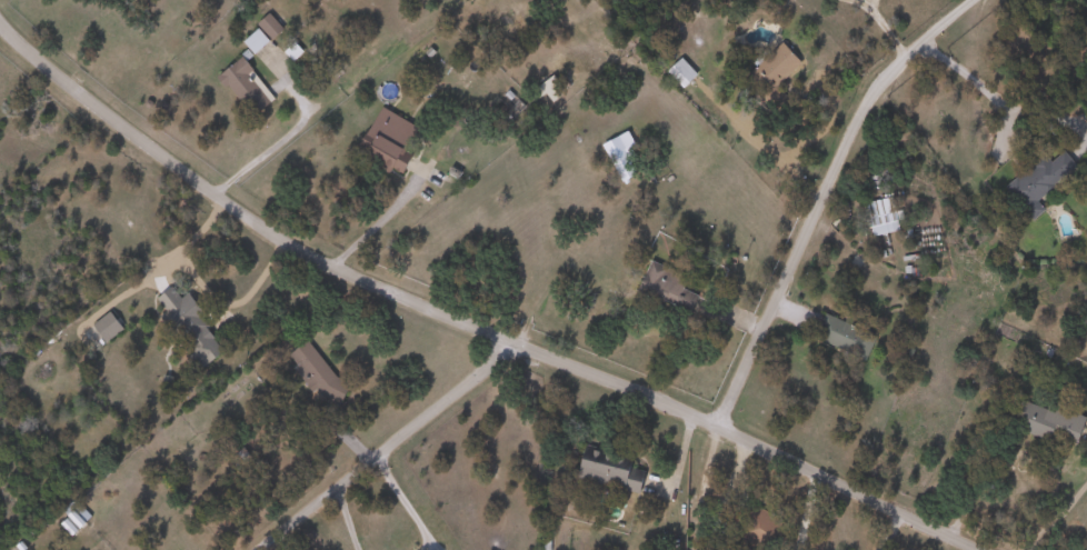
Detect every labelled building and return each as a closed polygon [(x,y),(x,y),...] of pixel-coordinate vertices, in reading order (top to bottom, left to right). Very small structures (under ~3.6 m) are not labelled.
[(801,58),(778,84),(757,66),(780,39),(801,58)] [(220,77),(241,57),(277,96),(255,116),(220,77)] [(682,88),(668,69),(685,57),(699,76),(682,88)] [(358,152),(381,107),(420,127),(405,157),(411,161),(403,176),(358,152)] [(637,146),(610,159),(604,144),(629,131),(637,146)] [(1049,158),(1051,161),(1068,151),(1081,171),(1021,209),(1006,184),(1049,158)] [(900,230),(874,236),(868,201),(895,197),(900,230)] [(700,294),(691,314),(638,291),(651,260),(690,278),(685,289),(700,294)] [(162,313),(166,311),(157,298),(176,284),(221,353),(199,368),(162,313)] [(122,328),(107,340),(93,324),(110,311),(122,328)] [(864,361),(812,336),(824,311),(876,337),(864,361)] [(348,392),(326,409),(287,356),(309,339),(348,392)] [(1024,397),(1086,417),(1086,421),(1077,449),(1014,428),(1024,397)] [(642,492),(581,478),(588,450),(649,464),(642,492)]
